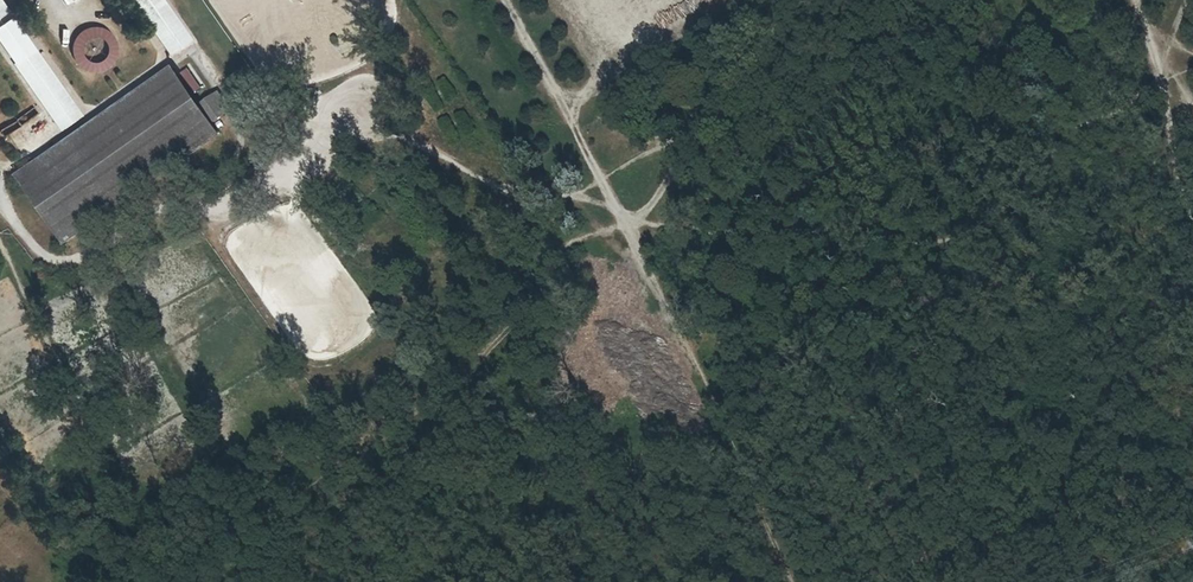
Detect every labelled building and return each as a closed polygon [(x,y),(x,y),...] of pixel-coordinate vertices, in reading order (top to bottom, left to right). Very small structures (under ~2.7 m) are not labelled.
[(65,130),(83,118),(2,0),(0,0),(0,36),(65,130)] [(103,21),(67,40),(87,77),(123,58),(103,21)] [(228,135),(178,68),(23,181),(62,234),(67,231),(77,244),(228,135)]
